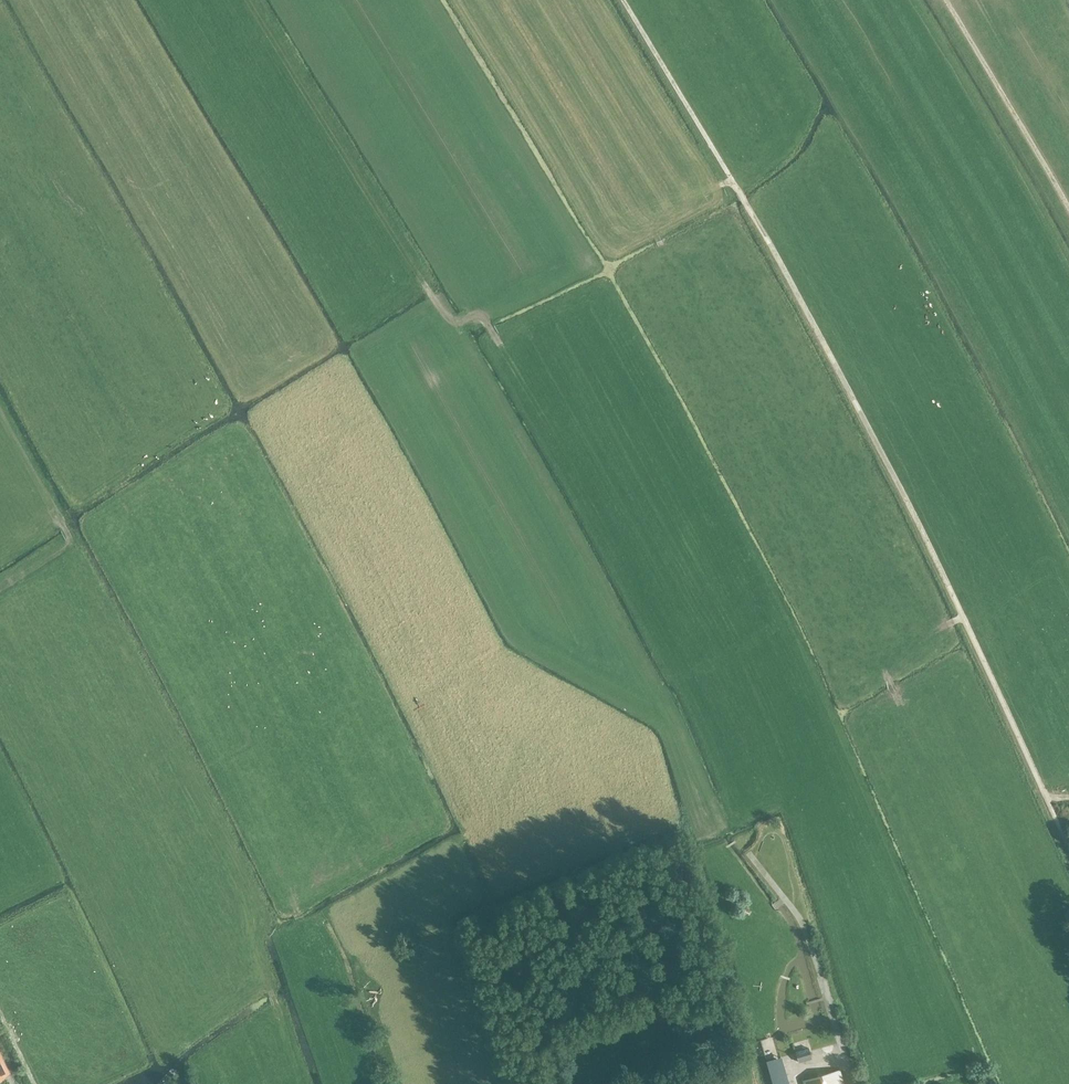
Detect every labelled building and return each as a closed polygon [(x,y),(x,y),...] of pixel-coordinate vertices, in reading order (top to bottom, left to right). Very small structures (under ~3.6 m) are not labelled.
[(809,1048),(796,1052),(799,1061),(811,1057),(809,1048)] [(766,1059),(773,1083),(789,1083),(781,1055),(766,1059)] [(8,1072),(7,1072),(0,1058),(0,1076),(8,1072)] [(805,1083),(843,1083),(839,1069),(804,1079),(805,1083)]
